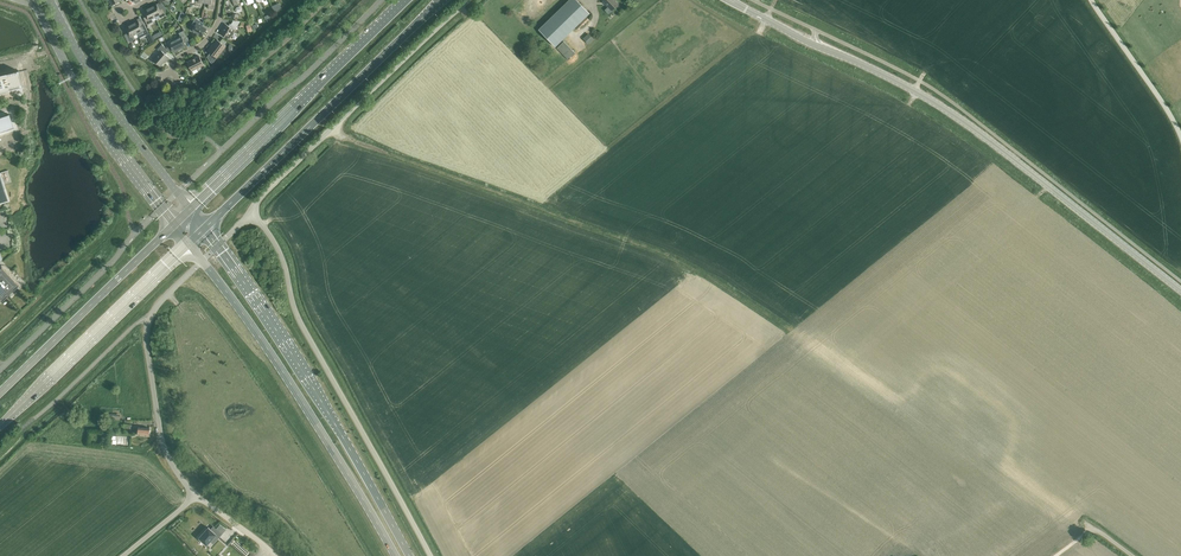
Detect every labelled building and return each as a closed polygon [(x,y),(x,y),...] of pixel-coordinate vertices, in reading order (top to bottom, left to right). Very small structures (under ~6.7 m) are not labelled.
[(205,3),(209,3),(208,8),(214,9),(216,0),(205,0),(205,3)] [(555,46),(589,13),(577,0),(569,0),(539,30),(555,46)] [(612,10),(618,4),(614,0),(603,0),(602,1),(612,10)] [(157,4),(150,7),(155,17),(159,15),(160,18),(166,15),(163,8),(159,10),(157,4)] [(155,17),(150,7),(144,10),(147,16),(144,18),(147,25),(153,22),(152,19),(155,17)] [(587,17),(581,23),(583,25),(589,19),(587,17)] [(192,30),(202,36),(206,29),(201,26),(203,23),(196,18),(192,24),(195,26),(192,30)] [(138,20),(132,24),(137,34),(139,38),(149,33),(144,25),(141,26),(138,20)] [(230,24),(229,26),(225,24),(219,33),(228,39),(230,35),(233,37),(235,33),(234,32),(238,26),(240,22),(234,20),(231,24),(230,24)] [(137,34),(132,24),(126,27),(129,33),(125,34),(130,43),(133,41),(135,39),(134,36),(137,34)] [(184,43),(189,41),(184,31),(179,33),(181,36),(169,42),(174,52),(186,46),(184,43)] [(583,38),(587,43),(593,38),(588,33),(583,38)] [(207,51),(211,53),(207,57),(209,61),(212,63),(226,46),(225,46),(226,45),(226,42),(223,39),(220,42),(217,39),(213,44),(212,44),(207,51)] [(557,48),(568,60),(575,53),(564,41),(557,48)] [(165,54),(168,50),(162,44),(157,49),(160,51),(153,60),(160,66),(165,61),(166,61),(169,57),(165,54)] [(197,68),(204,65),(199,56),(187,62),(192,71),(194,74),(198,72),(197,68)] [(0,75),(0,92),(20,87),(16,71),(0,75)] [(0,117),(0,133),(14,129),(9,115),(0,117)] [(0,299),(17,283),(1,265),(0,265),(0,299)] [(138,434),(149,436),(150,429),(139,427),(138,434)] [(113,444),(131,445),(132,436),(114,435),(113,444)] [(216,535),(219,537),(222,534),(213,526),(211,529),(208,527),(201,535),(199,538),(207,545),(210,541),(216,535)]
